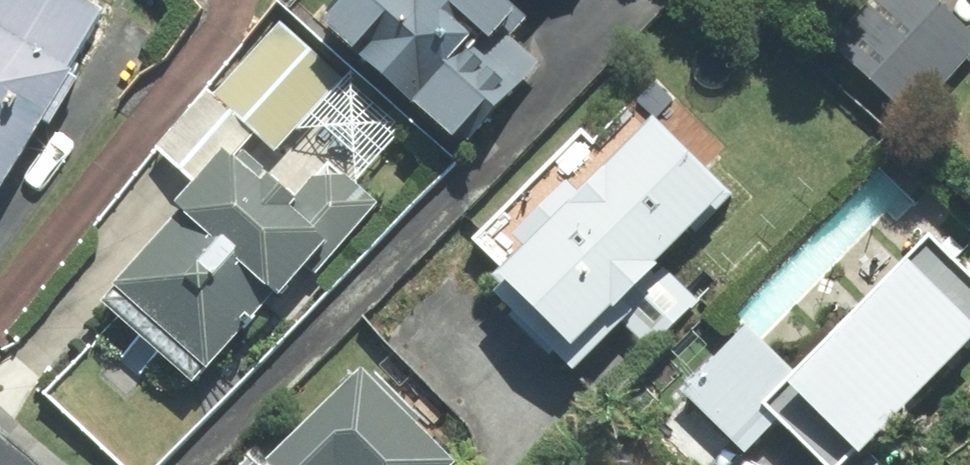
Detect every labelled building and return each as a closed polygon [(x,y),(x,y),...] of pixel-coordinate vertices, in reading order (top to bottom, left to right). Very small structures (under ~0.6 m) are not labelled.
[(6,193),(45,122),(48,123),(76,71),(74,70),(106,11),(86,0),(0,0),(0,189),(6,193)] [(468,144),(542,63),(526,49),(517,59),(495,40),(521,12),(507,1),(508,0),(339,0),(322,19),(456,140),(459,137),(468,144)] [(969,59),(969,30),(938,0),(899,0),(845,57),(912,120),(969,59)] [(342,79),(282,23),(213,96),(273,152),(342,79)] [(730,194),(655,119),(581,193),(570,182),(515,237),(526,248),(496,278),(506,288),(498,296),(576,373),(627,322),(654,349),(700,304),(660,264),(730,194)] [(265,184),(228,151),(178,208),(183,211),(102,304),(198,387),(278,296),(282,300),(308,270),(318,278),(381,206),(331,162),(300,198),(320,216),(313,225),(295,209),(301,202),(272,176),(265,184)] [(798,374),(749,327),(685,393),(749,454),(781,421),(826,464),(848,464),(969,340),(969,272),(933,236),(798,374)] [(364,370),(271,462),(274,464),(460,464),(364,370)]
